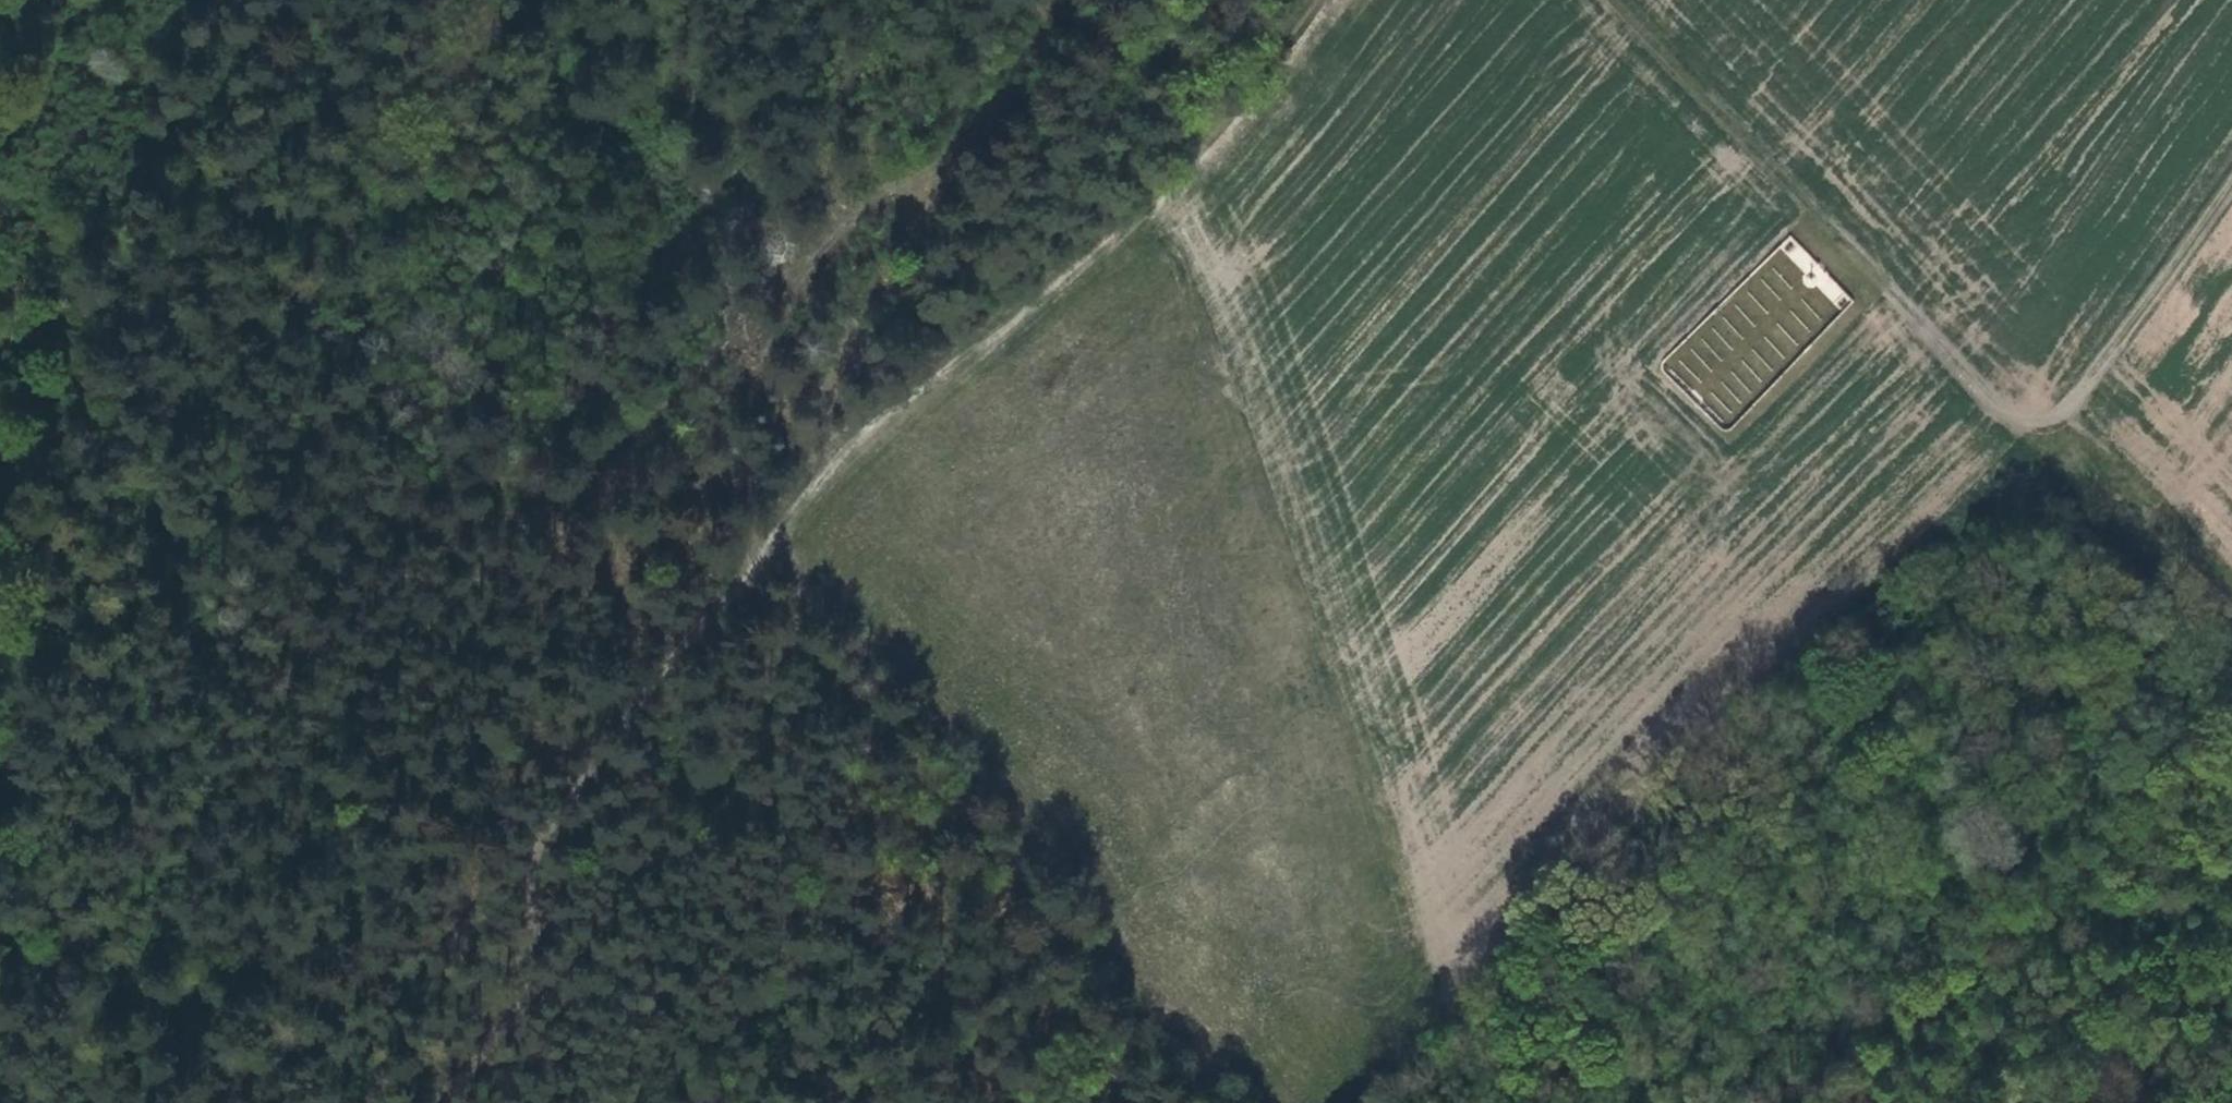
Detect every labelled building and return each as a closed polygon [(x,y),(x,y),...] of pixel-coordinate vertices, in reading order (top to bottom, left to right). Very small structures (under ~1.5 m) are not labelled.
[(1791,235),(1778,247),(1839,311),(1851,299),(1791,235)]
